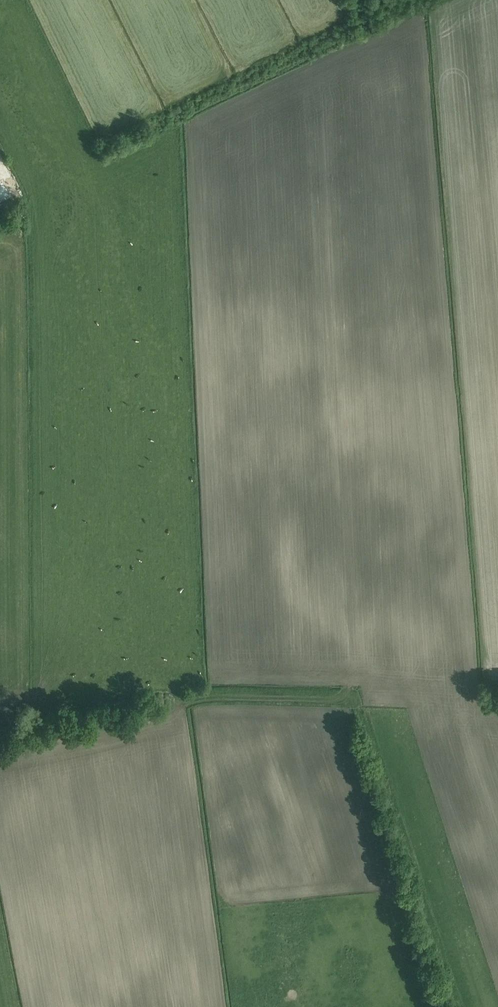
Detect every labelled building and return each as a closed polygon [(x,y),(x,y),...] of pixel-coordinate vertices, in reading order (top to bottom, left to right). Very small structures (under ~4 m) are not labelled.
[(0,183),(0,201),(10,196),(3,182),(0,183)]
